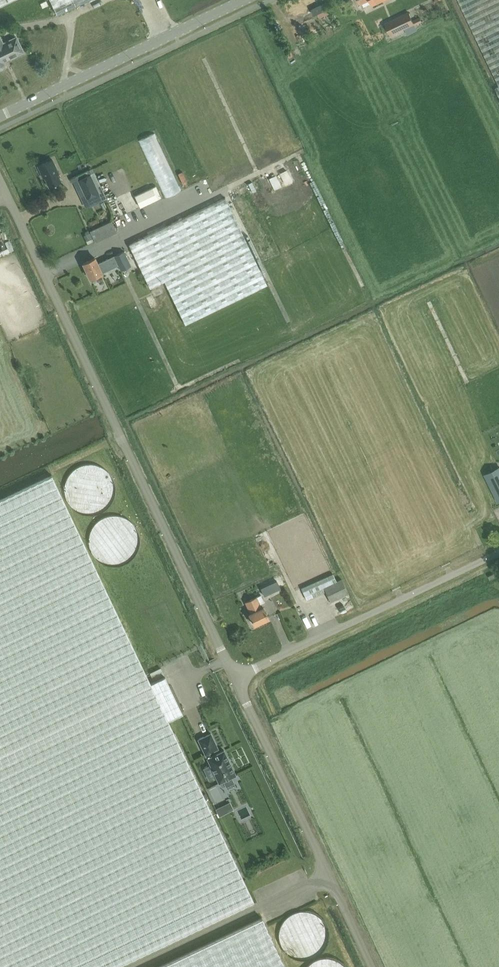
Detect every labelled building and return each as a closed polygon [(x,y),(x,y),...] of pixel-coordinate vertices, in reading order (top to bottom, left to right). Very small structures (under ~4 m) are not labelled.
[(57,15),(88,0),(50,0),(57,15)] [(498,86),(498,0),(458,0),(498,86)] [(385,24),(389,32),(390,32),(391,36),(414,25),(408,13),(385,24)] [(0,70),(3,69),(4,67),(4,64),(3,63),(23,53),(16,37),(3,44),(0,38),(0,70)] [(165,199),(182,191),(155,134),(138,141),(165,199)] [(59,174),(52,159),(37,166),(42,175),(43,174),(49,187),(61,182),(57,174),(59,174)] [(90,174),(91,174),(89,170),(76,176),(86,199),(98,193),(90,174)] [(276,255),(245,183),(229,189),(260,262),(276,255)] [(140,208),(158,200),(161,198),(156,186),(135,196),(140,208)] [(225,198),(138,240),(128,245),(140,270),(149,288),(159,283),(163,281),(184,325),(267,285),(225,198)] [(117,232),(111,221),(90,231),(95,243),(117,232)] [(124,251),(113,257),(97,264),(94,258),(83,264),(90,279),(102,274),(101,273),(118,266),(120,271),(131,266),(124,251)] [(498,502),(498,469),(485,475),(498,502)] [(150,683),(52,476),(0,500),(0,966),(114,966),(253,901),(168,720),(182,713),(165,676),(150,683)] [(336,582),(332,574),(302,588),(301,589),(306,600),(308,599),(325,591),(323,588),(335,582),(336,582)] [(341,579),(336,582),(335,582),(323,588),(325,591),(330,602),(348,594),(341,579)] [(275,594),(282,591),(277,580),(270,583),(275,594)] [(261,598),(257,599),(256,598),(245,603),(250,614),(249,614),(254,625),(268,618),(263,608),(261,608),(259,605),(263,603),(261,598)] [(296,632),(304,629),(294,608),(283,613),(288,626),(292,624),(296,632)] [(236,775),(224,750),(210,757),(209,753),(218,749),(210,733),(198,739),(219,783),(223,781),(226,787),(234,783),(231,777),(236,775)] [(205,784),(213,799),(223,794),(215,779),(205,784)] [(227,799),(214,805),(218,812),(231,806),(227,799)] [(237,810),(242,818),(249,813),(244,805),(237,810)] [(262,918),(159,966),(285,966),(262,918)]
